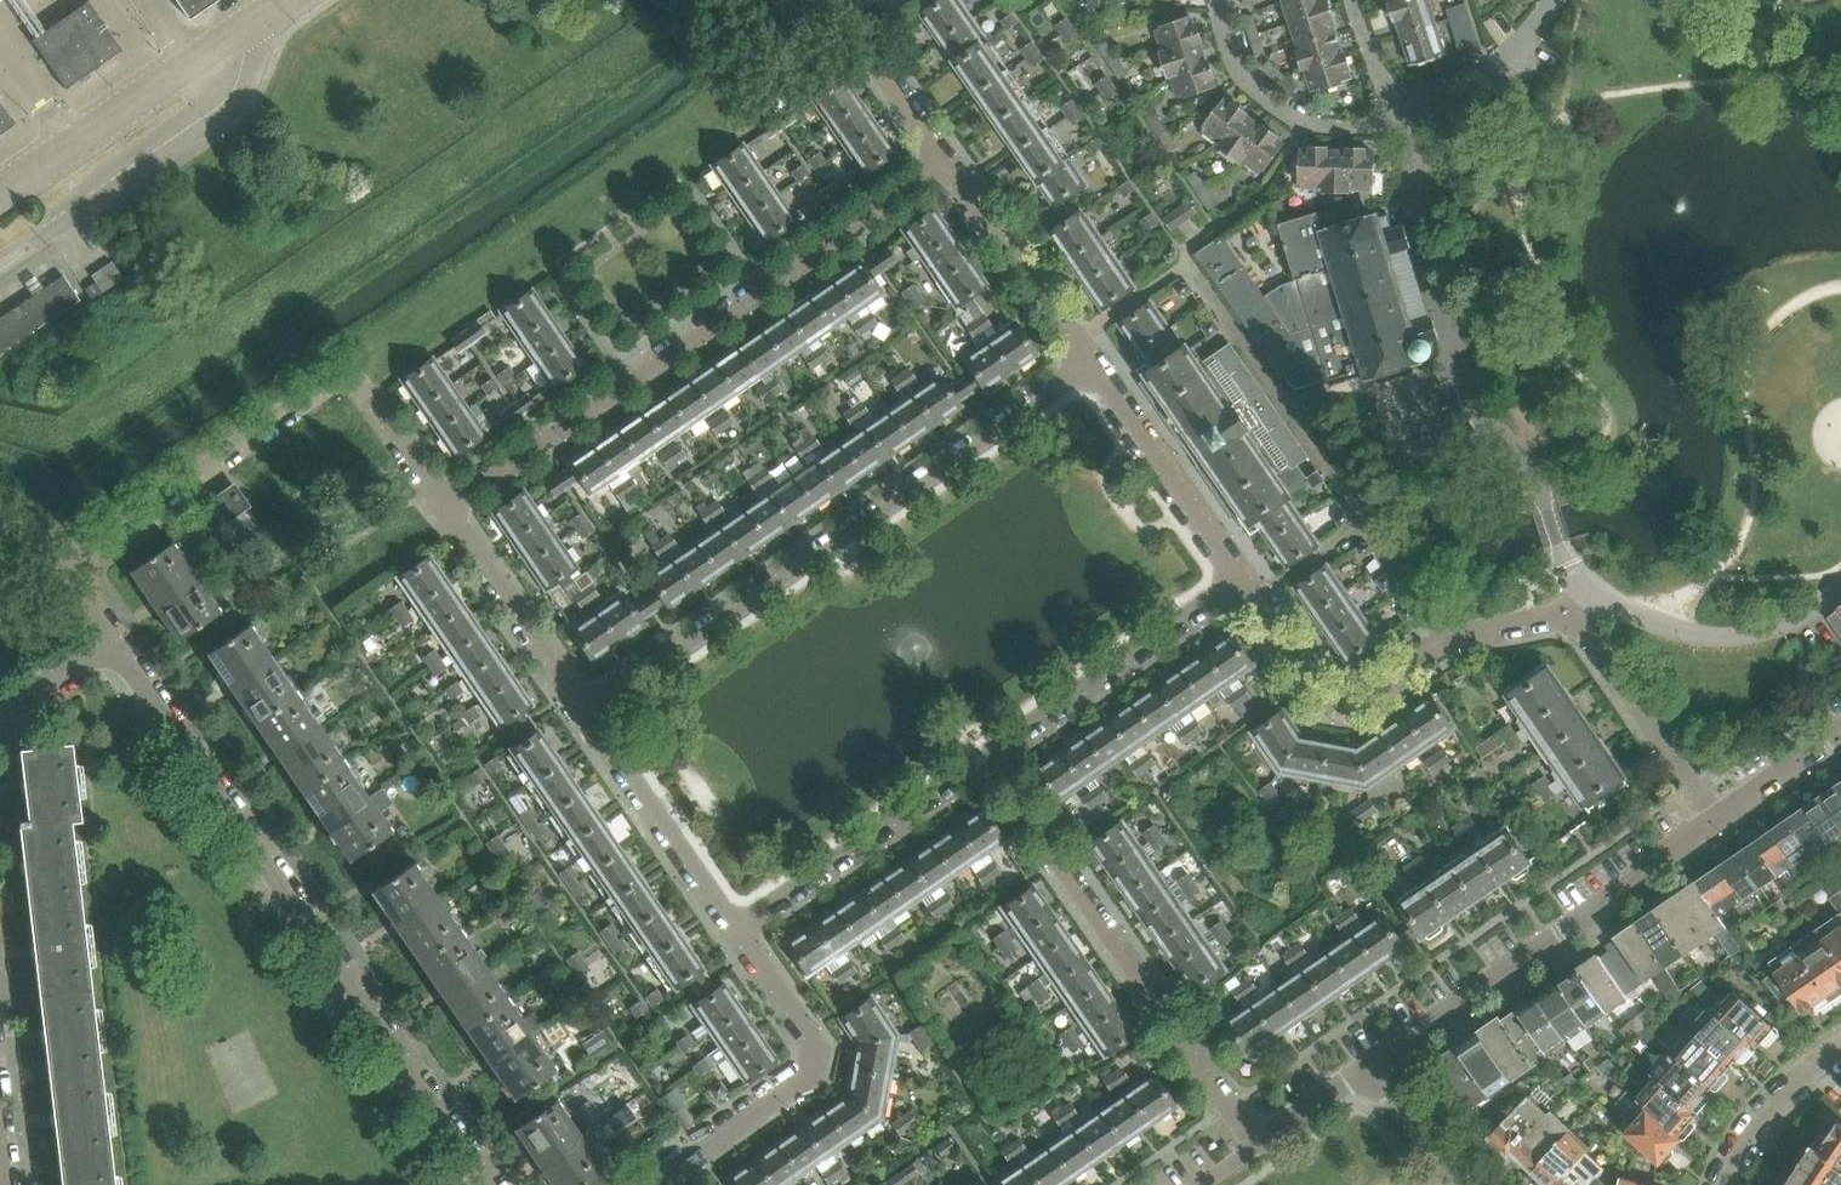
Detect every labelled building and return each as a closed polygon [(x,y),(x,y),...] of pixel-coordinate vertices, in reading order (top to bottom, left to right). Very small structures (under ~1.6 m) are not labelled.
[(189,20),(219,0),(175,0),(189,20)] [(924,16),(926,19),(926,22),(931,29),(934,30),(941,40),(974,17),(962,0),(947,0),(924,16)] [(1285,1),(1292,23),(1331,10),(1328,0),(1287,0),(1285,1)] [(1434,8),(1431,0),(1401,0),(1389,4),(1395,21),(1396,21),(1399,30),(1400,29),(1436,17),(1436,16),(1434,8)] [(88,1),(31,40),(65,90),(122,51),(88,1)] [(1466,3),(1447,9),(1450,18),(1469,12),(1466,3)] [(1334,24),(1336,23),(1331,10),(1292,23),(1299,45),(1336,32),(1334,24)] [(1469,12),(1450,18),(1459,44),(1477,38),(1469,12)] [(1013,14),(1003,21),(1009,29),(1019,22),(1013,14)] [(1254,14),(1244,18),(1250,36),(1260,33),(1254,14)] [(974,17),(941,40),(943,43),(943,46),(948,53),(950,54),(958,64),(990,41),(974,17)] [(1192,17),(1162,27),(1162,28),(1155,31),(1163,52),(1162,52),(1162,53),(1202,40),(1197,25),(1195,25),(1192,17)] [(1442,55),(1447,53),(1436,17),(1400,29),(1412,65),(1417,63),(1417,64),(1442,56),(1442,55)] [(1068,19),(1058,26),(1063,34),(1074,27),(1068,19)] [(1074,27),(1063,34),(1069,42),(1079,35),(1074,27)] [(1299,45),(1301,51),(1299,52),(1304,67),(1346,53),(1345,53),(1343,53),(1336,32),(1299,45)] [(1260,33),(1250,36),(1256,55),(1266,52),(1260,33)] [(1207,62),(1200,41),(1202,41),(1202,40),(1162,53),(1170,75),(1209,62),(1209,61),(1207,62)] [(990,41),(958,64),(960,67),(960,71),(965,77),(968,79),(978,93),(1011,70),(990,41)] [(1107,41),(1099,47),(1110,63),(1118,57),(1107,41)] [(1033,43),(1023,49),(1029,58),(1039,51),(1033,43)] [(1039,51),(1029,58),(1035,66),(1045,59),(1039,51)] [(1346,53),(1304,67),(1304,68),(1306,67),(1314,89),(1323,86),(1324,89),(1343,82),(1342,80),(1351,77),(1349,69),(1351,68),(1346,53)] [(1118,57),(1110,63),(1121,79),(1129,73),(1118,57)] [(1269,60),(1262,67),(1276,81),(1283,74),(1269,60)] [(1212,77),(1214,77),(1209,62),(1170,75),(1170,76),(1170,75),(1178,97),(1184,95),(1185,96),(1215,85),(1212,77)] [(996,119),(998,122),(1031,99),(1011,70),(978,93),(988,108),(988,111),(993,118),(996,119)] [(1283,74),(1276,81),(1290,95),(1297,88),(1283,74)] [(1098,84),(1104,92),(1114,85),(1108,77),(1098,84)] [(843,78),(813,99),(829,123),(860,102),(853,92),(853,89),(848,82),(845,81),(843,78)] [(1120,93),(1114,85),(1104,92),(1110,100),(1120,93)] [(1008,136),(1018,151),(1051,128),(1031,99),(998,122),(1000,125),(1001,129),(1005,135),(1008,136)] [(1063,107),(1069,116),(1079,109),(1073,100),(1063,107)] [(1221,146),(1221,147),(1247,113),(1234,104),(1233,105),(1226,100),(1207,126),(1203,132),(1221,146)] [(860,102),(829,123),(846,147),(877,126),(870,116),(869,113),(865,106),(862,105),(860,102)] [(15,124),(13,121),(12,122),(0,105),(0,135),(15,124)] [(775,118),(782,128),(795,120),(787,109),(775,118)] [(1079,109),(1069,116),(1075,124),(1085,117),(1079,109)] [(1246,115),(1247,113),(1221,147),(1240,160),(1265,127),(1264,126),(1263,128),(1246,115)] [(1157,114),(1149,120),(1160,136),(1168,130),(1157,114)] [(775,118),(763,126),(770,137),(782,128),(775,118)] [(877,126),(846,147),(863,172),(894,151),(892,148),(892,145),(887,138),(884,137),(877,126)] [(1283,143),(1277,138),(1278,136),(1265,127),(1240,160),(1241,161),(1241,160),(1259,174),(1263,168),(1264,169),(1283,143)] [(1051,128),(1018,151),(1028,166),(1029,169),(1033,176),(1036,177),(1038,180),(1071,157),(1087,146),(1084,142),(1068,153),(1051,128)] [(1168,130),(1160,136),(1171,152),(1179,146),(1168,130)] [(1100,138),(1089,145),(1095,153),(1105,146),(1100,138)] [(744,146),(713,168),(715,170),(716,174),(720,180),(723,182),(730,192),(761,171),(744,146)] [(1302,149),(1301,182),(1302,182),(1302,188),(1325,189),(1325,190),(1327,148),(1311,148),(1311,150),(1302,149)] [(1327,148),(1325,190),(1349,191),(1350,149),(1349,149),(1349,151),(1328,150),(1328,148),(1327,148)] [(1350,149),(1349,191),(1349,190),(1372,191),(1372,184),(1373,184),(1374,152),(1366,151),(1366,149),(1350,149)] [(819,153),(809,160),(815,169),(825,162),(819,153)] [(838,153),(830,158),(834,163),(841,158),(838,153)] [(1071,157),(1038,180),(1046,191),(1046,194),(1050,200),(1053,202),(1055,204),(1088,181),(1071,157)] [(803,164),(793,171),(798,180),(808,173),(803,164)] [(761,171),(730,192),(732,194),(732,198),(737,204),(739,205),(747,216),(778,195),(761,171)] [(1197,171),(1188,177),(1199,193),(1208,187),(1197,171)] [(825,190),(832,200),(845,192),(837,181),(825,190)] [(1125,197),(1136,190),(1130,181),(1120,188),(1125,197)] [(1208,187),(1199,193),(1210,209),(1219,204),(1208,187)] [(825,190),(812,198),(820,209),(832,200),(825,190)] [(778,195),(747,216),(754,226),(754,229),(759,236),(762,238),(764,240),(795,219),(778,195)] [(1282,199),(1272,202),(1278,221),(1288,218),(1282,199)] [(1360,200),(1342,205),(1344,215),(1363,209),(1360,200)] [(1182,207),(1189,218),(1198,213),(1190,202),(1182,207)] [(1342,205),(1323,211),(1326,221),(1344,215),(1342,205)] [(1182,207),(1174,213),(1181,224),(1189,218),(1182,207)] [(935,210),(904,232),(907,235),(907,236),(914,246),(909,250),(908,255),(913,262),(921,256),(952,235),(945,224),(944,221),(940,215),(937,213),(935,210)] [(1086,212),(1053,235),(1061,246),(1061,249),(1065,255),(1068,257),(1070,259),(1103,236),(1086,212)] [(1428,320),(1405,247),(1408,246),(1407,245),(1410,244),(1410,243),(1407,243),(1403,231),(1406,230),(1405,229),(1402,230),(1402,228),(1394,231),(1389,214),(1377,218),(1376,216),(1324,232),(1318,212),(1279,223),(1296,279),(1282,284),(1265,296),(1223,235),(1197,253),(1283,377),(1286,375),(1296,389),(1330,379),(1330,380),(1331,380),(1333,384),(1353,378),(1353,379),(1368,374),(1369,376),(1390,369),(1390,368),(1398,366),(1399,367),(1420,360),(1419,357),(1421,357),(1423,358),(1426,358),(1427,357),(1429,356),(1430,355),(1431,354),(1432,352),(1433,350),(1433,349),(1433,348),(1432,346),(1432,345),(1431,343),(1430,342),(1428,341),(1428,340),(1436,337),(1435,336),(1438,335),(1438,334),(1435,335),(1431,322),(1434,321),(1434,320),(1431,321),(1430,320),(1428,320)] [(1174,213),(1165,219),(1173,230),(1181,224),(1174,213)] [(1152,214),(1142,221),(1148,229),(1158,223),(1152,214)] [(952,235),(921,256),(938,280),(969,259),(961,248),(961,245),(956,238),(954,237),(952,235)] [(1103,236),(1070,259),(1077,270),(1077,273),(1082,279),(1085,281),(1086,283),(1119,260),(1103,236)] [(1169,248),(1167,255),(1171,260),(1176,257),(1177,250),(1174,245),(1169,248)] [(887,248),(873,258),(881,271),(896,261),(887,248)] [(835,280),(856,311),(861,319),(870,313),(864,305),(880,294),(870,279),(881,271),(873,258),(861,266),(859,263),(856,265),(853,265),(846,270),(845,273),(835,280)] [(969,259),(938,280),(955,304),(985,283),(983,280),(983,277),(979,270),(976,269),(969,259)] [(1119,260),(1086,283),(1094,294),(1094,297),(1098,303),(1101,305),(1103,307),(1136,285),(1119,260)] [(0,318),(0,354),(80,300),(63,275),(0,318)] [(813,295),(811,296),(832,327),(856,311),(835,280),(824,287),(821,287),(814,292),(813,295)] [(95,281),(85,289),(92,299),(103,292),(95,281)] [(1194,291),(1189,285),(1183,283),(1177,288),(1181,294),(1188,295),(1194,291)] [(913,285),(903,292),(908,300),(919,293),(913,285)] [(533,292),(502,313),(519,337),(550,316),(543,306),(542,303),(538,296),(535,295),(533,292)] [(919,293),(908,300),(914,309),(924,302),(919,293)] [(797,305),(787,313),(808,344),(832,327),(811,296),(808,298),(805,298),(798,303),(797,305)] [(1155,303),(1122,326),(1124,328),(1124,332),(1129,338),(1131,339),(1139,350),(1172,327),(1155,303)] [(765,328),(763,329),(784,360),(808,344),(787,313),(776,320),(773,320),(766,325),(765,328)] [(861,319),(868,329),(877,323),(870,313),(861,319)] [(975,321),(982,331),(991,325),(984,315),(975,321)] [(550,316),(519,337),(536,362),(566,340),(559,330),(559,327),(554,320),(551,319),(550,316)] [(861,319),(853,324),(860,335),(868,329),(861,319)] [(975,321),(967,326),(974,337),(982,331),(975,321)] [(1215,321),(1205,328),(1210,336),(1220,329),(1215,321)] [(988,339),(1011,372),(1021,365),(1024,365),(1030,360),(1032,357),(1035,355),(1012,322),(988,339)] [(477,323),(465,332),(472,342),(485,334),(477,323)] [(1139,350),(1147,363),(1138,370),(1145,381),(1186,352),(1181,345),(1183,343),(1172,327),(1139,350)] [(749,339),(739,346),(760,377),(784,360),(763,329),(760,331),(757,331),(751,336),(749,339)] [(465,332),(452,340),(460,351),(472,342),(465,332)] [(974,371),(960,380),(969,394),(983,385),(986,389),(989,387),(992,387),(999,382),(1000,379),(1011,372),(988,339),(963,356),(974,371)] [(566,340),(536,362),(552,386),(583,365),(581,362),(581,359),(577,352),(574,351),(566,340)] [(1243,511),(1242,512),(1238,514),(1245,524),(1285,496),(1299,487),(1287,470),(1308,456),(1278,412),(1276,409),(1264,392),(1262,389),(1231,345),(1202,366),(1190,349),(1186,352),(1145,381),(1152,390),(1156,387),(1156,388),(1157,387),(1167,401),(1166,402),(1168,405),(1170,405),(1180,419),(1178,420),(1180,423),(1182,422),(1192,437),(1190,437),(1191,438),(1189,440),(1193,446),(1195,446),(1196,446),(1201,454),(1200,457),(1205,463),(1207,461),(1207,462),(1209,461),(1219,475),(1217,476),(1219,479),(1221,478),(1231,493),(1230,494),(1232,497),(1233,496),(1239,505),(1243,511)] [(717,361),(715,362),(736,393),(760,377),(739,346),(728,353),(725,353),(718,358),(717,361)] [(822,346),(813,352),(820,362),(829,356),(822,346)] [(813,352),(805,357),(812,368),(820,362),(813,352)] [(434,360),(403,382),(405,384),(405,388),(410,394),(413,396),(420,406),(451,385),(434,360)] [(831,361),(823,366),(828,372),(835,367),(831,361)] [(701,372),(691,379),(712,410),(736,393),(715,362),(712,364),(709,364),(703,369),(701,372)] [(509,368),(499,375),(504,383),(515,376),(509,368)] [(901,375),(908,386),(908,385),(916,380),(909,370),(901,375)] [(901,375),(892,381),(899,391),(908,386),(901,375)] [(913,393),(934,424),(945,417),(948,417),(954,412),(956,409),(959,408),(956,404),(969,394),(960,380),(946,390),(938,377),(913,393)] [(493,379),(483,386),(488,394),(498,387),(493,379)] [(669,394),(667,395),(688,426),(712,410),(691,379),(681,386),(677,386),(671,391),(669,394)] [(766,385),(773,395),(781,389),(774,379),(766,385)] [(451,385),(420,406),(427,417),(427,420),(432,426),(435,428),(437,430),(467,409),(451,385)] [(766,385),(757,390),(764,401),(773,395),(766,385)] [(905,399),(889,410),(910,441),(913,439),(916,439),(923,434),(924,432),(934,424),(913,393),(908,385),(908,386),(899,391),(905,399)] [(527,395),(514,404),(522,414),(534,406),(527,395)] [(654,405),(643,412),(664,443),(688,426),(667,395),(665,397),(662,397),(655,402),(654,405)] [(853,408),(860,419),(868,413),(861,403),(853,408)] [(514,404),(502,412),(509,423),(522,414),(514,404)] [(853,408),(844,414),(851,424),(860,419),(853,408)] [(467,409),(437,430),(444,441),(444,444),(449,450),(451,452),(453,455),(484,433),(467,409)] [(889,410),(865,426),(887,457),(897,450),(900,450),(907,445),(908,442),(910,441),(889,410)] [(622,427),(619,428),(640,459),(664,443),(643,412),(633,419),(630,419),(623,424),(622,427)] [(718,418),(725,428),(733,422),(726,412),(718,418)] [(718,418),(709,423),(716,434),(725,428),(718,418)] [(865,426),(841,443),(863,474),(865,472),(868,472),(875,467),(876,465),(887,457),(865,426)] [(607,437),(595,445),(616,476),(640,459),(619,428),(617,430),(614,430),(607,435),(607,437)] [(805,442),(812,452),(820,446),(813,436),(805,442)] [(670,451),(677,461),(689,453),(682,442),(670,451)] [(805,442),(796,447),(803,457),(812,452),(805,442)] [(841,443),(817,460),(838,490),(849,483),(852,483),(859,478),(860,476),(863,474),(841,443)] [(571,462),(573,465),(564,472),(572,484),(582,478),(592,492),(608,481),(613,489),(622,484),(616,476),(595,445),(585,452),(582,452),(575,457),(574,460),(571,462)] [(670,451),(661,456),(668,467),(677,461),(670,451)] [(817,460),(793,476),(814,507),(817,505),(820,505),(826,500),(828,498),(838,490),(817,460)] [(765,469),(757,475),(764,485),(772,479),(765,469)] [(564,472),(547,483),(555,496),(572,484),(564,472)] [(1325,480),(1319,472),(1309,479),(1315,487),(1325,480)] [(757,475),(749,480),(755,490),(764,485),(757,475)] [(793,476),(769,493),(791,523),(801,516),(804,516),(811,511),(812,508),(814,507),(793,476)] [(622,484),(629,494),(637,488),(630,478),(622,484)] [(622,484),(613,489),(620,500),(629,494),(622,484)] [(234,487),(214,500),(228,520),(248,506),(234,487)] [(525,493),(495,514),(496,517),(497,520),(501,527),(504,528),(511,539),(542,517),(525,493)] [(769,493),(745,509),(767,540),(769,538),(772,538),(779,533),(780,530),(791,523),(769,493)] [(1285,496),(1245,524),(1252,535),(1262,528),(1271,541),(1304,518),(1292,502),(1290,503),(1285,496)] [(709,508),(716,518),(724,512),(717,502),(709,508)] [(709,508),(701,513),(708,523),(716,518),(709,508)] [(745,509),(721,526),(743,556),(753,549),(756,549),(763,544),(764,541),(767,540),(745,509)] [(1340,514),(1339,521),(1343,527),(1349,523),(1350,516),(1346,510),(1340,514)] [(583,513),(573,520),(578,528),(588,521),(583,513)] [(542,517),(511,539),(513,541),(513,544),(518,551),(521,552),(528,563),(559,542),(542,517)] [(1304,518),(1271,541),(1278,551),(1278,555),(1283,561),(1286,562),(1288,565),(1321,542),(1304,518)] [(588,521),(578,528),(584,537),(594,530),(588,521)] [(721,526),(697,542),(719,573),(721,571),(724,571),(731,567),(732,564),(743,556),(721,526)] [(661,541),(668,551),(676,545),(670,535),(661,541)] [(661,541),(653,546),(660,556),(668,551),(661,541)] [(559,542),(528,563),(535,573),(535,576),(540,583),(543,584),(545,588),(576,566),(559,542)] [(668,551),(674,559),(695,589),(705,582),(708,582),(715,577),(716,575),(719,573),(697,542),(682,553),(676,545),(668,551)] [(172,543),(131,572),(178,641),(220,612),(172,543)] [(1363,544),(1358,548),(1362,553),(1369,554),(1374,551),(1370,546),(1363,544)] [(658,588),(644,598),(654,612),(668,602),(670,606),(673,604),(676,604),(683,600),(684,597),(695,589),(674,559),(668,551),(660,556),(657,559),(662,567),(649,576),(658,588)] [(431,558),(398,581),(415,605),(448,583),(440,572),(440,569),(436,563),(433,561),(431,558)] [(1331,566),(1298,589),(1300,592),(1300,595),(1305,602),(1308,603),(1315,613),(1348,591),(1331,566)] [(1390,574),(1380,581),(1385,589),(1395,582),(1390,574)] [(448,583),(415,605),(431,630),(464,607),(463,604),(462,601),(458,594),(455,593),(448,583)] [(583,591),(590,601),(599,595),(592,585),(583,591)] [(583,591),(575,597),(582,607),(590,601),(583,591)] [(1348,591),(1315,613),(1317,616),(1317,619),(1321,626),(1324,627),(1331,637),(1364,615),(1348,591)] [(596,609),(618,642),(629,635),(632,635),(638,630),(640,627),(643,626),(640,622),(654,612),(644,598),(630,607),(620,592),(596,609)] [(401,602),(391,610),(397,618),(407,611),(401,602)] [(1412,606),(1402,613),(1408,621),(1418,614),(1412,606)] [(464,607),(431,630),(448,654),(481,631),(474,620),(473,617),(469,610),(466,609),(464,607)] [(596,609),(571,626),(594,659),(597,657),(600,657),(607,652),(608,649),(618,642),(596,609)] [(1829,617),(1840,635),(1840,609),(1829,617)] [(407,611),(397,618),(402,626),(412,619),(407,611)] [(1373,633),(1376,631),(1364,615),(1331,637),(1333,640),(1333,643),(1338,650),(1341,651),(1348,662),(1379,641),(1373,633)] [(208,653),(255,722),(296,693),(249,625),(208,653)] [(481,631),(448,654),(464,678),(497,655),(496,652),(495,649),(491,643),(488,641),(481,631)] [(1208,652),(1229,682),(1236,692),(1244,687),(1239,679),(1255,667),(1232,635),(1229,637),(1226,637),(1220,642),(1218,644),(1208,652)] [(370,636),(362,642),(369,652),(377,646),(370,636)] [(434,651),(424,658),(430,666),(440,659),(434,651)] [(1186,667),(1184,668),(1207,701),(1222,690),(1228,698),(1236,692),(1229,682),(1208,652),(1197,659),(1194,659),(1187,664),(1186,667)] [(497,655),(464,678),(481,702),(514,679),(512,676),(512,673),(507,666),(504,665),(497,655)] [(440,659),(430,666),(436,675),(446,667),(440,659)] [(1543,660),(1544,663),(1507,688),(1505,686),(1504,687),(1523,714),(1520,720),(1525,728),(1570,697),(1562,686),(1562,683),(1557,676),(1554,675),(1544,660),(1543,660)] [(1170,677),(1160,685),(1181,715),(1189,710),(1190,712),(1207,701),(1184,668),(1181,670),(1178,670),(1172,675),(1170,677)] [(522,709),(530,703),(528,700),(528,697),(524,690),(521,689),(514,679),(481,702),(497,726),(508,718),(515,729),(517,731),(531,721),(529,718),(522,709)] [(456,683),(447,690),(452,699),(462,692),(456,683)] [(1138,700),(1136,702),(1159,734),(1175,723),(1174,721),(1181,715),(1160,685),(1149,692),(1146,693),(1140,697),(1138,700)] [(1244,687),(1236,692),(1243,702),(1251,697),(1244,687)] [(1236,692),(1228,698),(1235,708),(1243,702),(1236,692)] [(255,722),(302,790),(344,762),(296,693),(255,722)] [(418,694),(404,704),(410,713),(425,703),(418,694)] [(1407,714),(1428,745),(1436,739),(1438,743),(1455,731),(1431,697),(1407,714)] [(1570,697),(1525,728),(1542,753),(1587,722),(1570,697)] [(1123,711),(1112,718),(1140,759),(1149,753),(1143,745),(1159,734),(1136,702),(1134,703),(1130,704),(1124,708),(1123,711)] [(473,707),(463,714),(469,722),(479,715),(473,707)] [(1303,736),(1300,732),(1286,713),(1252,736),(1265,754),(1268,752),(1281,770),(1303,736)] [(1407,714),(1383,731),(1406,764),(1423,753),(1420,750),(1428,745),(1407,714)] [(461,717),(451,724),(458,734),(468,727),(461,717)] [(1091,733),(1088,735),(1111,768),(1127,757),(1132,765),(1140,759),(1112,718),(1102,725),(1098,726),(1092,730),(1091,733)] [(1188,726),(1195,736),(1204,730),(1197,720),(1188,726)] [(525,743),(507,756),(527,786),(560,763),(550,748),(549,745),(545,738),(542,737),(531,721),(517,731),(525,743)] [(1542,753),(1560,779),(1605,748),(1587,722),(1542,753)] [(1188,726),(1180,731),(1187,741),(1195,736),(1188,726)] [(1512,727),(1502,734),(1506,740),(1516,733),(1512,727)] [(1359,747),(1368,786),(1386,773),(1388,776),(1406,764),(1383,731),(1359,747)] [(1516,733),(1506,740),(1514,751),(1524,744),(1516,733)] [(1075,744),(1064,751),(1086,782),(1093,777),(1095,779),(1111,768),(1088,735),(1086,736),(1083,737),(1076,741),(1075,744)] [(1303,774),(1302,778),(1323,782),(1331,742),(1303,736),(1281,770),(1303,774)] [(1331,742),(1323,782),(1344,786),(1345,782),(1368,786),(1359,747),(1331,742)] [(72,744),(20,749),(24,780),(24,782),(27,782),(29,793),(25,794),(25,795),(26,795),(29,819),(29,825),(71,820),(72,821),(81,820),(72,744)] [(1551,784),(1541,791),(1547,800),(1566,787),(1572,787),(1590,812),(1591,812),(1590,809),(1626,785),(1627,784),(1629,786),(1630,785),(1620,770),(1620,767),(1615,760),(1612,759),(1605,748),(1560,779),(1551,784)] [(1435,756),(1442,766),(1451,760),(1444,750),(1435,756)] [(1078,787),(1086,782),(1064,751),(1054,759),(1050,759),(1044,763),(1043,766),(1040,768),(1063,801),(1080,790),(1078,787)] [(1149,753),(1140,759),(1147,769),(1156,763),(1149,753)] [(1435,756),(1427,761),(1434,772),(1442,766),(1435,756)] [(496,758),(486,764),(492,773),(502,766),(496,758)] [(1140,759),(1132,765),(1139,775),(1147,769),(1140,759)] [(344,762),(302,790),(350,859),(391,831),(344,762)] [(560,763),(527,786),(547,815),(580,792),(577,788),(577,785),(573,779),(570,777),(560,763)] [(480,769),(470,776),(476,784),(486,777),(480,769)] [(1536,783),(1541,791),(1551,784),(1546,776),(1536,783)] [(1272,783),(1262,790),(1268,799),(1278,792),(1272,783)] [(1821,796),(1840,827),(1840,790),(1837,785),(1821,796)] [(1093,792),(1100,802),(1108,796),(1101,786),(1093,792)] [(547,815),(567,844),(600,821),(590,806),(589,803),(585,796),(582,795),(580,792),(547,815)] [(1093,792),(1085,798),(1092,808),(1100,802),(1093,792)] [(1278,792),(1268,799),(1274,807),(1284,800),(1278,792)] [(1804,808),(1826,842),(1834,836),(1840,847),(1840,827),(1821,796),(1804,808)] [(1362,806),(1369,816),(1377,811),(1370,801),(1362,806)] [(1285,806),(1278,812),(1285,821),(1293,816),(1285,806)] [(1362,806),(1353,812),(1360,822),(1369,816),(1362,806)] [(531,808),(521,816),(527,824),(537,817),(531,808)] [(1804,808),(1787,820),(1817,865),(1834,854),(1826,842),(1804,808)] [(966,819),(956,826),(978,859),(1003,842),(980,810),(977,811),(974,812),(968,816),(966,819)] [(24,861),(23,861),(23,862),(27,862),(28,873),(25,874),(25,875),(30,910),(81,904),(72,821),(71,820),(29,825),(29,819),(19,820),(24,861)] [(1787,820),(1770,831),(1793,865),(1800,860),(1808,871),(1817,865),(1787,820)] [(567,844),(587,873),(620,850),(617,847),(617,843),(613,837),(610,835),(600,821),(567,844)] [(1465,827),(1472,837),(1481,831),(1474,821),(1465,827)] [(541,823),(531,830),(537,838),(547,831),(541,823)] [(1127,823),(1094,846),(1096,848),(1096,852),(1100,858),(1103,859),(1111,870),(1151,842),(1146,833),(1138,839),(1127,823)] [(934,841),(932,843),(954,876),(978,859),(956,826),(945,834),(942,834),(935,839),(934,841)] [(1156,826),(1146,833),(1151,842),(1162,835),(1156,826)] [(1465,827),(1457,833),(1464,843),(1472,837),(1465,827)] [(1533,870),(1528,863),(1503,827),(1477,845),(1502,881),(1508,877),(1509,878),(1512,881),(1519,882),(1533,873),(1533,870)] [(1793,882),(1784,870),(1793,865),(1770,831),(1754,843),(1784,888),(1793,882)] [(1162,835),(1151,842),(1157,850),(1167,843),(1162,835)] [(487,843),(493,852),(503,845),(498,836),(487,843)] [(1151,842),(1111,870),(1118,880),(1118,884),(1123,890),(1125,891),(1127,894),(1160,871),(1149,856),(1157,850),(1151,842)] [(918,852),(908,860),(930,892),(954,876),(932,843),(929,845),(926,845),(920,849),(918,852)] [(1754,843),(1737,854),(1759,888),(1767,883),(1775,894),(1784,888),(1754,843)] [(503,845),(493,852),(499,860),(509,853),(503,845)] [(1496,885),(1502,881),(1477,845),(1452,863),(1478,901),(1496,889),(1497,887),(1496,885)] [(620,850),(587,873),(607,902),(640,879),(630,864),(629,861),(625,854),(622,853),(620,850)] [(1737,854),(1720,866),(1750,911),(1759,906),(1751,894),(1759,888),(1737,854)] [(1414,862),(1421,872),(1429,866),(1422,856),(1414,862)] [(886,874),(884,876),(906,909),(930,892),(908,860),(897,867),(894,867),(887,872),(886,874)] [(984,867),(991,877),(999,872),(992,862),(984,867)] [(1414,862),(1406,868),(1413,878),(1421,872),(1414,862)] [(413,863),(372,891),(419,960),(460,931),(413,863)] [(1452,863),(1426,880),(1451,916),(1457,912),(1459,913),(1460,913),(1478,901),(1452,863)] [(571,866),(561,874),(567,882),(577,875),(571,866)] [(1703,879),(1697,884),(1719,916),(1733,906),(1741,918),(1750,911),(1720,866),(1702,878),(1703,879)] [(984,867),(976,873),(982,883),(991,877),(984,867)] [(1160,871),(1127,894),(1129,896),(1129,899),(1134,906),(1136,907),(1144,918),(1185,890),(1179,881),(1171,887),(1160,871)] [(1189,874),(1179,881),(1185,890),(1195,883),(1189,874)] [(870,885),(860,893),(883,925),(906,909),(884,876),(881,878),(878,878),(872,883),(870,885)] [(640,879),(607,902),(627,931),(660,908),(657,904),(657,901),(653,895),(650,893),(640,879)] [(1446,921),(1445,920),(1451,916),(1426,880),(1400,898),(1413,916),(1405,921),(1414,935),(1420,932),(1426,940),(1433,942),(1447,932),(1448,925),(1446,922),(1446,921)] [(581,881),(571,888),(577,896),(587,889),(581,881)] [(1696,882),(1676,897),(1701,933),(1711,926),(1733,957),(1742,949),(1719,916),(1697,884),(1696,882)] [(1195,883),(1185,890),(1191,898),(1201,891),(1195,883)] [(1034,887),(1001,910),(1018,935),(1051,912),(1043,901),(1043,898),(1039,891),(1036,890),(1034,887)] [(1185,890),(1144,918),(1151,928),(1151,931),(1156,938),(1159,939),(1160,942),(1193,919),(1183,903),(1191,898),(1185,890)] [(1840,892),(1831,898),(1840,912),(1840,892)] [(838,908),(836,909),(859,942),(883,925),(860,893),(849,900),(846,900),(840,905),(838,908)] [(537,894),(527,901),(533,910),(543,902),(537,894)] [(936,900),(943,910),(951,905),(944,895),(936,900)] [(1676,897),(1656,911),(1681,947),(1691,940),(1695,946),(1705,940),(1701,933),(1676,897)] [(936,900),(928,906),(935,916),(943,910),(936,900)] [(549,911),(543,902),(533,910),(539,918),(549,911)] [(34,944),(33,944),(33,946),(37,946),(38,957),(35,958),(35,959),(40,994),(91,988),(81,904),(30,910),(34,944)] [(627,931),(647,960),(680,937),(670,922),(669,919),(665,912),(662,911),(660,908),(627,931)] [(822,918),(812,926),(835,959),(859,942),(836,909),(833,911),(830,911),(824,916),(822,918)] [(1344,914),(1351,924),(1360,919),(1353,909),(1344,914)] [(1656,911),(1636,924),(1661,960),(1671,953),(1676,960),(1685,953),(1681,947),(1656,911)] [(1051,912),(1018,935),(1035,959),(1068,936),(1066,933),(1065,930),(1061,923),(1058,922),(1051,912)] [(1817,929),(1840,964),(1840,913),(1817,929)] [(1344,914),(1336,920),(1343,930),(1351,924),(1344,914)] [(1357,932),(1379,965),(1391,957),(1394,957),(1401,952),(1402,950),(1405,947),(1403,943),(1414,935),(1405,921),(1393,929),(1383,914),(1357,932)] [(1193,919),(1160,942),(1162,944),(1162,947),(1167,954),(1170,955),(1177,966),(1208,944),(1203,937),(1205,935),(1193,919)] [(1222,922),(1212,929),(1218,937),(1228,930),(1222,922)] [(1685,995),(1661,960),(1636,924),(1615,938),(1640,975),(1651,967),(1676,1003),(1678,1001),(1685,995)] [(612,925),(601,932),(607,940),(617,933),(612,925)] [(790,941),(787,942),(810,975),(835,959),(812,926),(801,933),(798,933),(792,938),(790,941)] [(888,933),(895,944),(903,938),(896,928),(888,933)] [(1794,946),(1831,1000),(1840,994),(1840,964),(1817,929),(1794,946)] [(1228,930),(1218,937),(1224,946),(1234,939),(1228,930)] [(419,960),(466,1029),(508,1000),(460,931),(419,960)] [(1004,932),(994,939),(1000,947),(1010,940),(1004,932)] [(1357,932),(1331,950),(1354,983),(1357,981),(1360,981),(1367,976),(1368,973),(1379,965),(1357,932)] [(888,933),(880,939),(887,949),(895,944),(888,933)] [(1068,936),(1035,959),(1051,982),(1084,959),(1077,949),(1077,946),(1072,939),(1069,938),(1068,936)] [(680,937),(647,960),(667,989),(686,976),(695,988),(709,979),(697,962),(697,959),(693,953),(690,952),(680,937)] [(1615,938),(1606,945),(1610,951),(1635,988),(1645,981),(1640,975),(1615,938)] [(622,939),(611,946),(617,955),(627,948),(622,939)] [(1010,940),(1000,947),(1006,956),(1016,949),(1010,940)] [(1208,944),(1177,966),(1184,976),(1184,979),(1189,986),(1192,987),(1194,990),(1227,967),(1215,950),(1213,952),(1208,944)] [(1293,949),(1300,959),(1308,954),(1301,944),(1293,949)] [(1794,946),(1769,963),(1803,1011),(1813,1004),(1816,1008),(1820,1008),(1831,1000),(1794,946)] [(1293,949),(1285,956),(1292,965),(1300,959),(1293,949)] [(1331,950),(1306,967),(1328,1000),(1340,992),(1343,992),(1350,988),(1351,985),(1354,983),(1331,950)] [(1610,951),(1601,957),(1626,994),(1635,988),(1610,951)] [(578,953),(568,960),(573,968),(583,961),(578,953)] [(1589,956),(1577,964),(1580,968),(1578,969),(1604,1005),(1609,1012),(1618,1006),(1629,998),(1626,994),(1601,957),(1599,955),(1598,956),(1597,957),(1594,953),(1589,957),(1589,956)] [(1084,959),(1051,982),(1068,1006),(1101,983),(1099,981),(1099,978),(1094,971),(1091,970),(1084,959)] [(589,969),(583,961),(573,968),(579,976),(589,969)] [(840,967),(847,977),(855,971),(849,961),(840,967)] [(840,967),(832,972),(839,982),(847,977),(840,967)] [(1306,967),(1280,985),(1303,1018),(1306,1016),(1309,1016),(1315,1011),(1317,1008),(1328,1000),(1306,967)] [(1560,982),(1558,983),(1584,1019),(1589,1025),(1598,1019),(1609,1012),(1604,1005),(1578,969),(1573,973),(1572,973),(1569,975),(1565,974),(1564,974),(1564,973),(1560,976),(1560,977),(1560,982)] [(703,1000),(692,1008),(709,1033),(742,1010),(735,999),(734,996),(730,989),(727,988),(725,985),(717,991),(711,982),(709,979),(695,988),(697,992),(703,1000)] [(1037,979),(1027,987),(1033,995),(1043,988),(1037,979)] [(1251,979),(1242,985),(1249,995),(1258,989),(1251,979)] [(1101,983),(1068,1006),(1084,1030),(1117,1007),(1110,997),(1110,994),(1105,987),(1102,986),(1101,983)] [(1540,996),(1538,997),(1564,1033),(1569,1039),(1578,1033),(1589,1025),(1584,1019),(1558,983),(1557,984),(1553,987),(1550,989),(1545,988),(1544,988),(1544,987),(1540,990),(1540,991),(1540,996)] [(1242,985),(1234,990),(1241,1000),(1249,995),(1242,985)] [(1280,985),(1255,1003),(1277,1036),(1289,1027),(1292,1027),(1299,1023),(1300,1020),(1303,1018),(1280,985)] [(44,1029),(43,1029),(43,1030),(47,1030),(48,1041),(45,1042),(45,1043),(50,1078),(101,1072),(91,988),(40,994),(44,1029)] [(1043,988),(1033,995),(1039,1003),(1049,996),(1043,988)] [(657,990),(647,997),(652,1006),(663,999),(657,990)] [(1715,1012),(1756,1049),(1762,1042),(1765,1045),(1769,1045),(1779,1033),(1779,1029),(1735,990),(1715,1012)] [(1520,1010),(1518,1011),(1543,1047),(1553,1040),(1558,1047),(1569,1039),(1564,1033),(1538,997),(1529,1003),(1524,1001),(1520,1004),(1520,1010)] [(874,998),(841,1020),(843,1024),(844,1027),(848,1033),(851,1035),(856,1042),(856,1043),(896,1035),(884,1017),(887,1016),(874,998)] [(555,1069),(508,1000),(466,1029),(514,1097),(528,1088),(545,1076),(555,1069)] [(1676,1003),(1670,1008),(1679,1018),(1687,1010),(1678,1001),(1676,1003)] [(640,1002),(631,1008),(637,1017),(646,1010),(640,1002)] [(1255,1003),(1229,1021),(1251,1054),(1255,1051),(1258,1051),(1264,1046),(1266,1044),(1277,1036),(1255,1003)] [(1117,1007),(1084,1030),(1101,1054),(1134,1031),(1132,1029),(1132,1026),(1128,1019),(1125,1018),(1117,1007)] [(1657,1018),(1649,1007),(1639,1014),(1640,1015),(1620,1029),(1624,1035),(1629,1041),(1647,1026),(1657,1018)] [(1710,1007),(1690,1029),(1731,1066),(1737,1059),(1740,1062),(1744,1062),(1756,1049),(1715,1012),(1710,1007)] [(742,1010),(709,1033),(726,1057),(759,1034),(751,1023),(751,1020),(747,1014),(744,1012),(742,1010)] [(1488,1026),(1479,1032),(1512,1080),(1548,1055),(1543,1047),(1518,1011),(1504,1021),(1501,1017),(1499,1018),(1500,1019),(1488,1027),(1488,1026)] [(921,1025),(909,1033),(921,1051),(933,1043),(921,1025)] [(1070,1027),(1060,1034),(1066,1043),(1076,1036),(1070,1027)] [(1690,1029),(1671,1051),(1715,1090),(1718,1090),(1729,1079),(1729,1075),(1725,1072),(1731,1066),(1690,1029)] [(1479,1032),(1457,1047),(1490,1095),(1512,1080),(1479,1032)] [(759,1034),(726,1057),(737,1073),(739,1072),(745,1079),(775,1058),(768,1047),(768,1044),(763,1037),(760,1036),(759,1034)] [(688,1035),(678,1042),(683,1051),(694,1044),(688,1035)] [(856,1044),(852,1069),(891,1076),(895,1055),(893,1054),(896,1035),(856,1043),(856,1044)] [(1624,1035),(1612,1043),(1616,1050),(1629,1041),(1624,1035)] [(1076,1036),(1066,1043),(1072,1051),(1082,1044),(1076,1036)] [(1457,1047),(1435,1062),(1468,1110),(1490,1095),(1457,1047)] [(1671,1051),(1651,1073),(1656,1078),(1698,1114),(1710,1100),(1709,1096),(1706,1093),(1712,1087),(1715,1090),(1671,1051)] [(1143,1060),(1148,1067),(1156,1062),(1150,1055),(1143,1060)] [(1591,1057),(1585,1062),(1591,1071),(1597,1066),(1591,1057)] [(1608,1058),(1600,1065),(1614,1077),(1620,1070),(1608,1058)] [(704,1059),(694,1066),(700,1075),(710,1068),(704,1059)] [(847,1094),(881,1116),(885,1097),(887,1097),(891,1076),(852,1069),(847,1094)] [(1112,1074),(1119,1085),(1128,1079),(1121,1069),(1112,1074)] [(58,1125),(55,1126),(55,1127),(60,1162),(111,1156),(101,1072),(50,1078),(54,1112),(53,1112),(53,1114),(57,1114),(58,1125)] [(1572,1073),(1564,1079),(1571,1088),(1578,1082),(1572,1073)] [(1112,1074),(1104,1080),(1111,1090),(1119,1085),(1112,1074)] [(1125,1093),(1147,1125),(1159,1117),(1162,1117),(1168,1113),(1170,1110),(1173,1107),(1151,1075),(1125,1093)] [(545,1076),(528,1088),(533,1094),(540,1089),(542,1091),(551,1084),(545,1076)] [(1656,1078),(1637,1099),(1681,1138),(1682,1139),(1685,1139),(1696,1127),(1696,1123),(1692,1120),(1698,1114),(1656,1078)] [(1524,1079),(1516,1085),(1526,1098),(1529,1095),(1534,1090),(1524,1079)] [(721,1084),(711,1091),(716,1099),(727,1092),(721,1084)] [(1526,1098),(1487,1138),(1487,1142),(1497,1151),(1500,1151),(1502,1149),(1509,1155),(1549,1114),(1548,1113),(1552,1110),(1557,1104),(1538,1085),(1534,1090),(1529,1095),(1526,1098)] [(1617,1103),(1636,1120),(1626,1132),(1660,1162),(1662,1160),(1668,1161),(1675,1153),(1673,1148),(1681,1138),(1637,1099),(1628,1090),(1617,1103)] [(1125,1093),(1099,1110),(1122,1143),(1125,1141),(1128,1141),(1134,1136),(1136,1134),(1147,1125),(1125,1093)] [(864,1128),(881,1116),(847,1094),(846,1095),(825,1110),(848,1143),(865,1130),(864,1128)] [(515,1129),(553,1184),(581,1184),(604,1169),(556,1100),(515,1129)] [(1061,1110),(1068,1120),(1076,1114),(1069,1104),(1061,1110)] [(684,1108),(673,1115),(684,1131),(694,1123),(684,1108)] [(825,1110),(801,1127),(823,1157),(830,1152),(832,1154),(848,1143),(825,1110)] [(1061,1110),(1053,1115),(1059,1125),(1068,1120),(1061,1110)] [(1099,1110),(1073,1128),(1096,1161),(1108,1152),(1111,1152),(1118,1148),(1119,1145),(1122,1143),(1099,1110)] [(1549,1114),(1509,1155),(1519,1165),(1523,1165),(1524,1163),(1531,1170),(1571,1128),(1552,1110),(1548,1113),(1549,1114)] [(901,1118),(908,1128),(916,1122),(909,1112),(901,1118)] [(901,1118),(892,1124),(899,1134),(908,1128),(901,1118)] [(1838,1122),(1838,1120),(1836,1121),(1837,1122),(1826,1139),(1824,1138),(1817,1148),(1840,1165),(1840,1124),(1838,1122)] [(801,1127),(778,1143),(801,1176),(817,1165),(815,1162),(823,1157),(801,1127)] [(1073,1128),(1048,1145),(1071,1178),(1074,1176),(1077,1176),(1083,1171),(1085,1168),(1096,1161),(1073,1128)] [(1538,1176),(1536,1178),(1536,1182),(1540,1184),(1554,1184),(1587,1151),(1586,1150),(1590,1146),(1571,1128),(1531,1170),(1538,1176)] [(941,1156),(954,1147),(948,1139),(935,1148),(941,1156)] [(1010,1145),(1016,1155),(1025,1149),(1018,1139),(1010,1145)] [(754,1160),(771,1184),(787,1184),(801,1176),(778,1143),(754,1160)] [(1010,1145),(1001,1150),(1008,1160),(1016,1155),(1010,1145)] [(1022,1163),(1037,1184),(1064,1184),(1066,1183),(1068,1180),(1071,1178),(1048,1145),(1022,1163)] [(1800,1162),(1793,1174),(1810,1184),(1840,1184),(1840,1165),(1817,1148),(1812,1145),(1811,1146),(1806,1147),(1799,1156),(1800,1162)] [(1598,1177),(1603,1172),(1605,1168),(1587,1151),(1554,1184),(1591,1184),(1598,1177)] [(111,1156),(60,1162),(62,1184),(115,1184),(111,1156)] [(754,1160),(729,1177),(735,1184),(771,1184),(754,1160)] [(830,1167),(837,1177),(845,1171),(838,1161),(830,1167)] [(996,1181),(999,1184),(1037,1184),(1022,1163),(996,1181)] [(905,1181),(918,1172),(912,1164),(900,1173),(905,1181)] [(830,1167),(822,1173),(829,1183),(837,1177),(830,1167)] [(905,1181),(900,1173),(888,1181),(890,1184),(899,1184),(905,1181)] [(1793,1174),(1785,1184),(1810,1184),(1793,1174)] [(1649,1182),(1631,1177),(1629,1183),(1622,1181),(1620,1184),(1649,1184),(1649,1182)]
